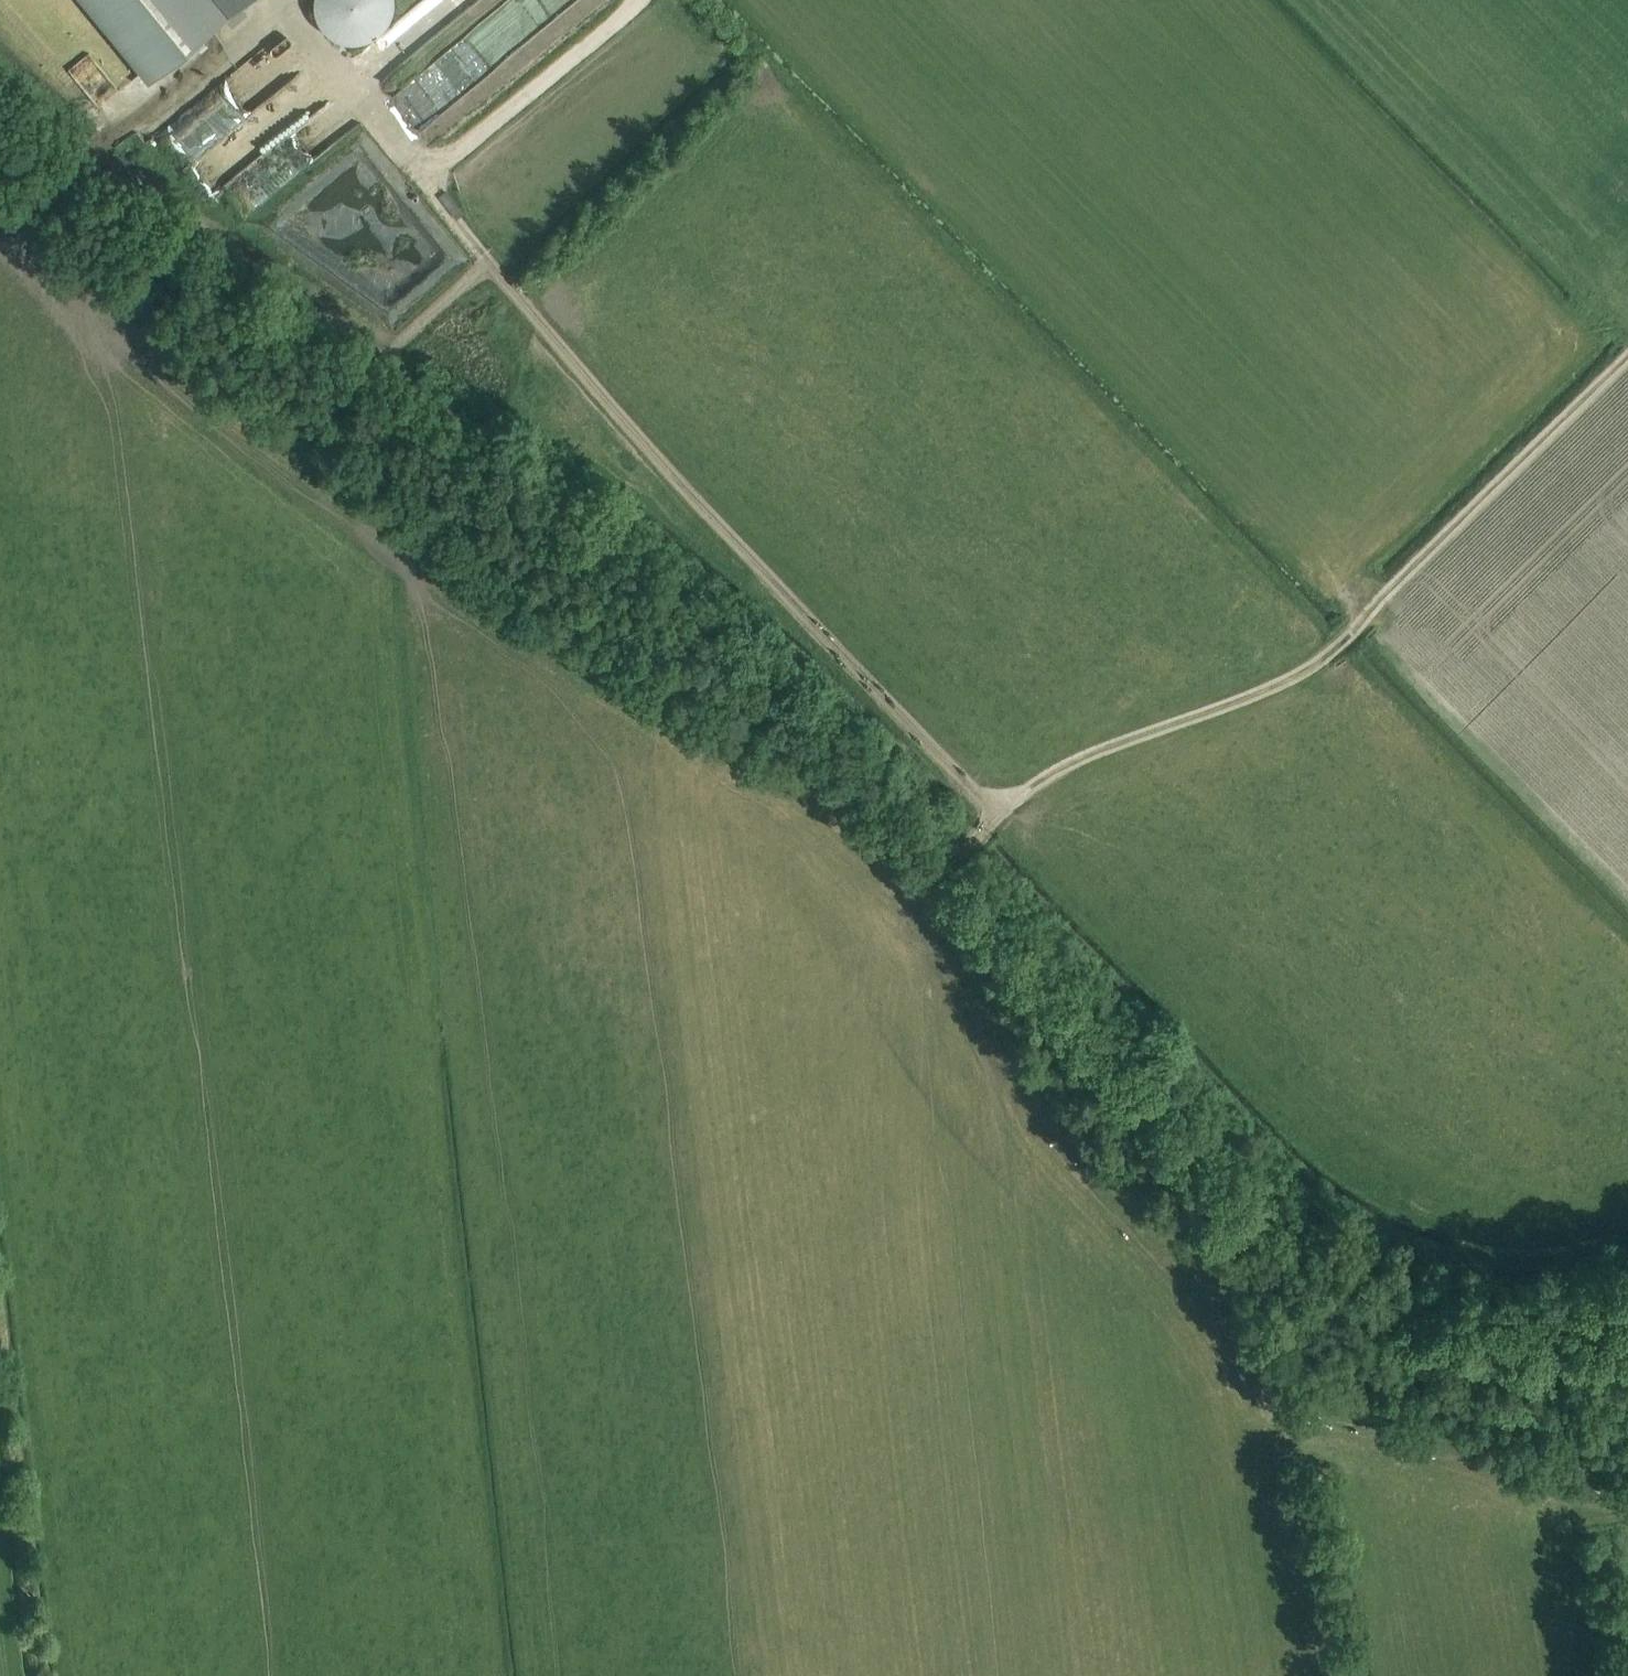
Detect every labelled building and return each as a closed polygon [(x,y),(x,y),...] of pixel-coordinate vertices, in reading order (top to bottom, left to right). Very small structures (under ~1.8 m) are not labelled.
[(150,81),(220,23),(248,0),(84,0),(150,81)] [(381,134),(553,0),(476,0),(411,50),(402,39),(374,60),(367,52),(338,74),(355,96),(353,97),(381,134)] [(425,0),(386,0),(354,24),(368,42),(425,0)] [(164,103),(183,86),(175,78),(156,95),(164,103)]
